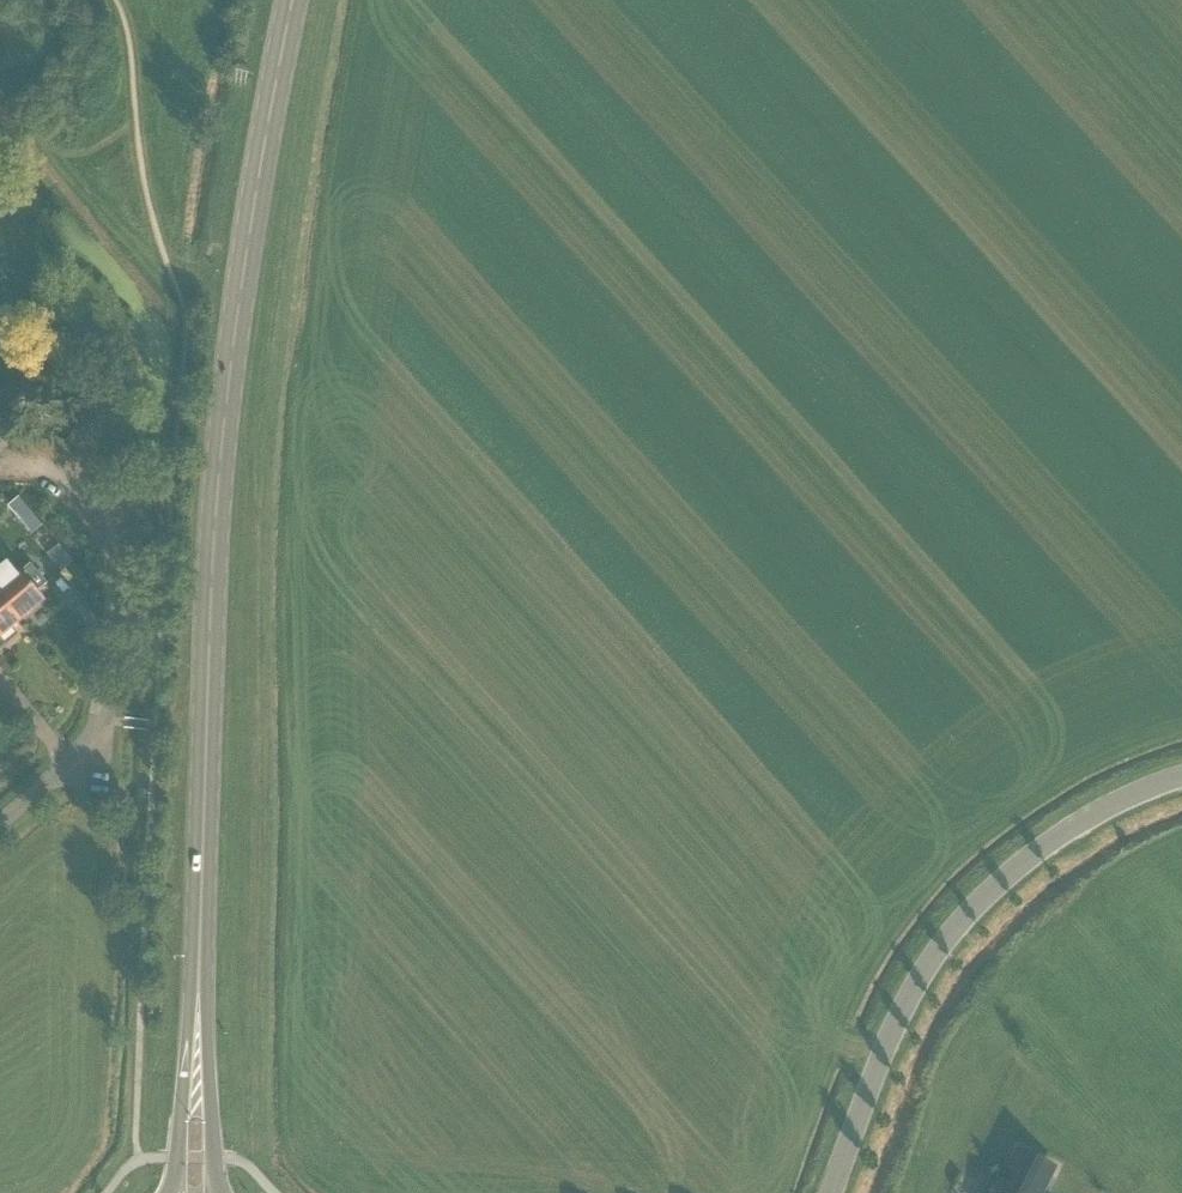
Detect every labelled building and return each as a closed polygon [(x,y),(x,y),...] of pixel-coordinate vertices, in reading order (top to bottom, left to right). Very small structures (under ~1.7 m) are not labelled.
[(0,506),(0,525),(17,545),(33,530),(7,500),(0,506)] [(24,620),(46,601),(39,592),(49,584),(32,564),(22,572),(11,559),(0,568),(0,592),(24,620)] [(24,620),(0,592),(0,640),(24,620)] [(994,1179),(987,1192),(1043,1192),(1057,1165),(1021,1148),(1004,1184),(994,1179)]
